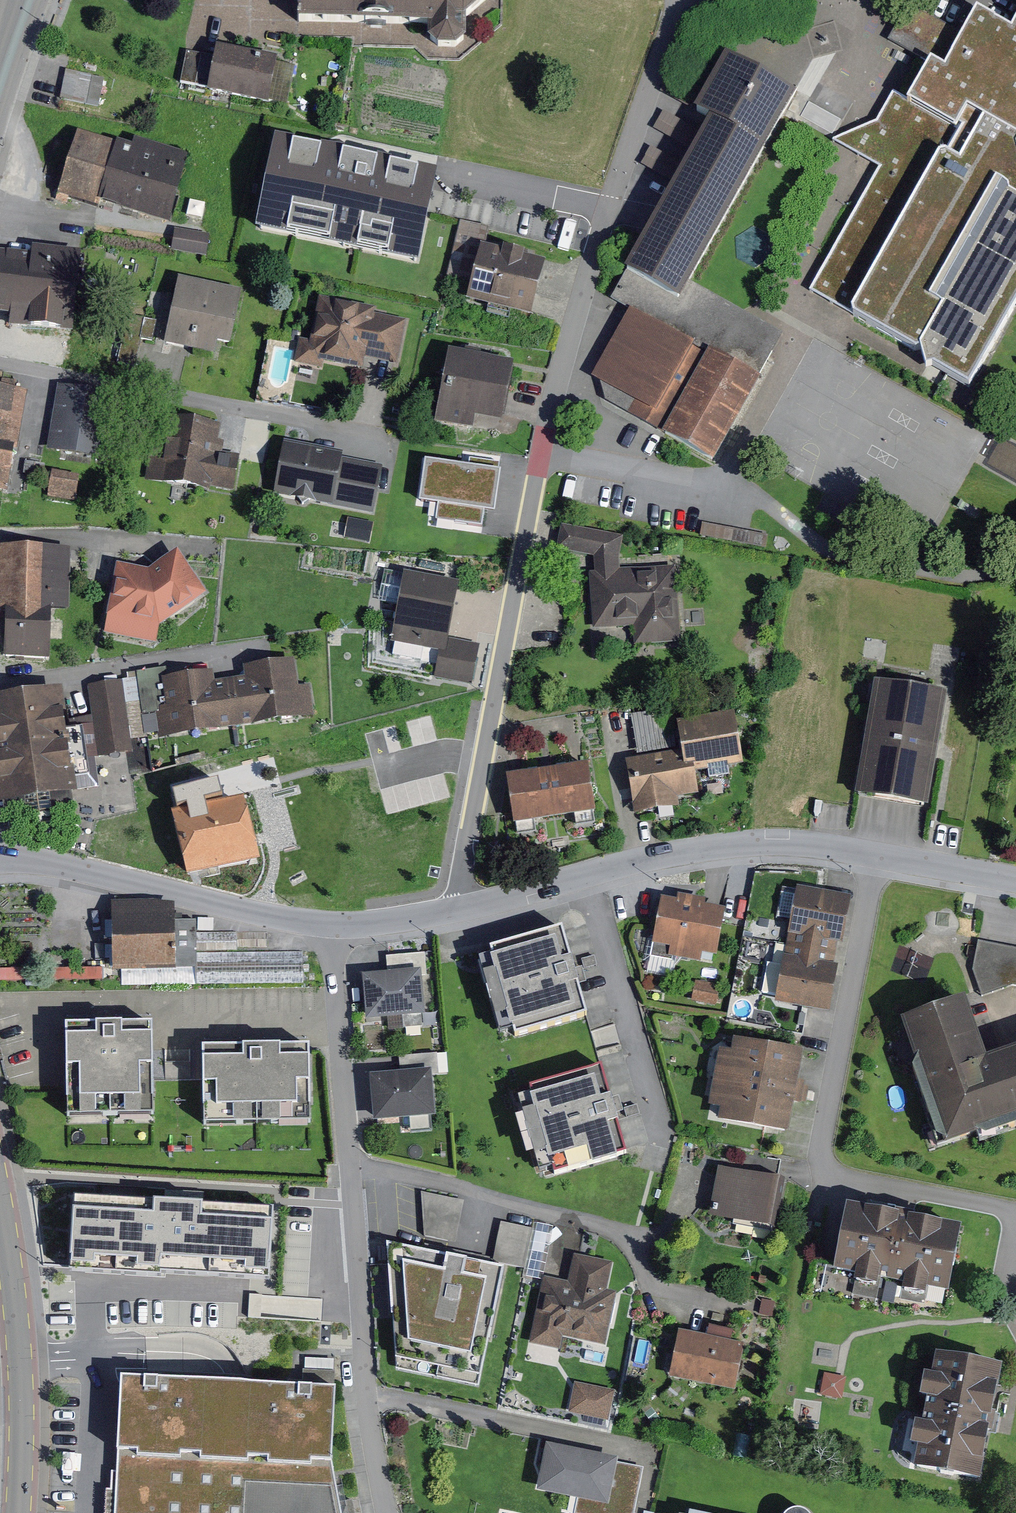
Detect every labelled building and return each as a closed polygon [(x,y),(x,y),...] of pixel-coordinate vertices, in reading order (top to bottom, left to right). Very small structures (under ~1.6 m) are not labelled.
[(302,13),(460,24),(492,3),(492,0),(302,0),(302,13)] [(898,28),(929,46),(947,16),(921,0),(915,0),(898,28)] [(981,10),(948,70),(933,61),(912,99),(897,90),(880,121),(837,142),(886,171),(813,293),(921,354),(928,370),(937,369),(972,390),(1015,311),(1015,29),(1015,30),(981,10)] [(277,55),(223,46),(214,91),(272,101),(277,55)] [(727,59),(699,109),(711,116),(626,269),(679,299),(793,95),(727,59)] [(102,99),(108,69),(69,61),(63,91),(102,99)] [(176,158),(80,130),(64,185),(160,213),(176,158)] [(438,166),(280,134),(261,228),(295,235),(357,247),(419,260),(427,213),(433,189),(438,166)] [(449,272),(472,277),(468,294),(531,311),(534,299),(544,258),(485,242),(489,227),(461,220),(449,272)] [(178,221),(176,244),(211,246),(213,224),(178,221)] [(0,246),(0,313),(65,323),(75,257),(0,246)] [(242,291),(181,276),(167,331),(228,346),(242,291)] [(410,319),(334,299),(321,348),(397,368),(410,319)] [(713,460),(759,377),(629,306),(594,373),(636,398),(629,411),(713,460)] [(516,360),(455,349),(443,418),(504,429),(516,360)] [(0,384),(0,484),(8,486),(24,388),(0,384)] [(109,393),(64,386),(54,448),(99,455),(109,393)] [(221,427),(171,419),(165,453),(150,451),(145,483),(209,493),(209,489),(235,493),(241,461),(216,457),(221,427)] [(385,462),(294,441),(283,490),(373,511),(385,462)] [(473,464),(428,458),(422,498),(437,500),(434,523),(489,531),(491,510),(497,511),(504,461),(474,456),(473,464)] [(78,493),(82,465),(54,461),(50,489),(78,493)] [(597,555),(595,571),(600,631),(638,627),(641,645),(685,642),(680,558),(624,561),(626,532),(567,522),(563,547),(597,555)] [(0,547),(0,604),(14,605),(67,608),(71,551),(0,547)] [(161,633),(161,625),(208,586),(177,549),(157,565),(114,565),(114,633),(161,633)] [(459,585),(415,577),(403,637),(438,643),(432,671),(474,679),(481,643),(449,637),(459,585)] [(14,605),(11,656),(65,659),(67,608),(14,605)] [(301,661),(163,675),(169,731),(307,717),(301,661)] [(125,679),(93,684),(105,755),(136,750),(125,679)] [(946,693),(882,683),(866,795),(930,804),(946,693)] [(0,696),(0,777),(4,803),(78,792),(62,686),(0,696)] [(669,709),(632,715),(639,758),(675,752),(669,709)] [(697,792),(693,767),(741,759),(733,712),(678,721),(683,751),(675,752),(639,758),(629,760),(636,807),(675,801),(674,795),(697,792)] [(586,760),(510,772),(517,818),(593,807),(586,760)] [(243,794),(173,810),(188,873),(258,857),(243,794)] [(850,897),(801,886),(776,1002),(825,1012),(850,897)] [(676,899),(661,896),(650,955),(672,959),(672,955),(700,960),(702,951),(716,953),(725,908),(712,906),(704,904),(705,898),(690,895),(677,893),(676,899)] [(171,910),(111,912),(113,968),(172,966),(171,910)] [(586,1016),(562,931),(478,955),(502,1040),(586,1016)] [(980,943),(975,970),(983,994),(1013,983),(1015,984),(1015,950),(980,943)] [(431,964),(368,971),(375,1027),(438,1020),(431,964)] [(985,1067),(964,1002),(905,1022),(944,1139),(1015,1116),(1015,1057),(985,1067)] [(155,1020),(63,1021),(64,1147),(309,1145),(308,1042),(196,1043),(196,1076),(155,1076),(155,1020)] [(817,1054),(746,1037),(727,1116),(798,1133),(817,1054)] [(403,1046),(403,1057),(430,1058),(431,1047),(403,1046)] [(626,1157),(601,1068),(514,1092),(540,1181),(626,1157)] [(437,1071),(385,1076),(388,1117),(440,1113),(437,1071)] [(793,1180),(724,1167),(716,1212),(785,1225),(793,1180)] [(463,1202),(422,1193),(425,1235),(454,1242),(463,1202)] [(278,1206),(67,1194),(63,1274),(273,1284),(278,1206)] [(960,1229),(850,1209),(837,1277),(947,1298),(960,1229)] [(495,1251),(544,1264),(554,1225),(505,1212),(495,1251)] [(483,1374),(506,1266),(424,1249),(389,1242),(399,1357),(483,1374)] [(572,1280),(548,1275),(534,1341),(565,1348),(567,1335),(610,1344),(622,1290),(611,1288),(617,1260),(578,1252),(572,1280)] [(740,1343),(682,1331),(673,1372),(732,1384),(740,1343)] [(1003,1368),(942,1356),(918,1469),(979,1482),(1003,1368)] [(121,1375),(115,1510),(115,1512),(343,1512),(337,1466),(342,1389),(121,1375)] [(612,1392),(576,1384),(570,1409),(607,1417),(612,1392)] [(549,1442),(540,1490),(581,1498),(611,1504),(620,1460),(621,1456),(549,1442)] [(620,1460),(611,1504),(581,1498),(578,1512),(639,1512),(648,1466),(620,1460)]
